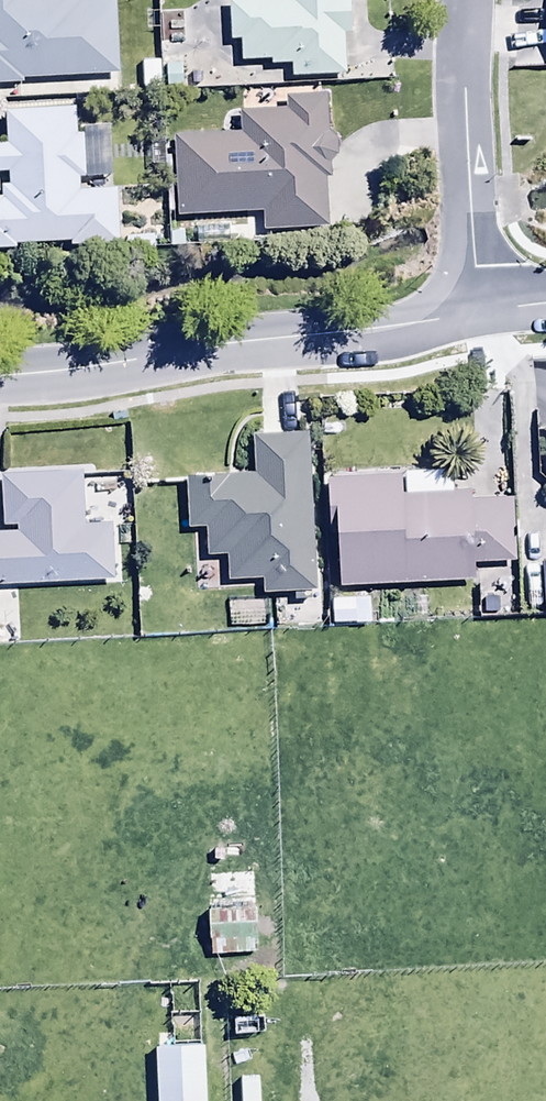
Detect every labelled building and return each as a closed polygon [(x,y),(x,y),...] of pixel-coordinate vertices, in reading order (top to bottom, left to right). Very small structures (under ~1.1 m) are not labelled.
[(25,81),(120,76),(116,0),(110,0),(82,1),(82,0),(0,0),(0,88),(26,87),(25,81)] [(288,0),(230,1),(231,41),(240,41),(241,62),(273,62),(273,67),(290,67),(291,79),(343,78),(342,34),(354,34),(353,0),(288,0)] [(161,62),(142,62),(143,94),(162,93),(161,62)] [(179,216),(262,213),(262,232),(326,231),(325,179),(329,179),(330,165),(337,156),(337,141),(330,138),(329,96),(289,97),(289,112),(240,114),(241,134),(176,137),(179,216)] [(113,193),(110,124),(84,126),(85,137),(76,138),(74,109),(5,112),(7,145),(0,145),(0,176),(10,176),(10,187),(3,188),(3,199),(0,199),(0,252),(18,252),(18,245),(71,243),(71,250),(122,247),(119,193),(113,193)] [(317,592),(309,435),(254,438),(256,476),(187,480),(190,530),(205,530),(206,560),(226,559),(227,584),(262,582),(263,597),(295,595),(296,604),(311,603),(311,592),(317,592)] [(339,533),(341,588),(475,584),(475,567),(516,566),(515,501),(470,503),(470,493),(402,495),(402,472),(328,475),(330,533),(339,533)] [(112,581),(109,525),(85,526),(82,473),(3,478),(6,535),(0,535),(0,587),(112,581)] [(369,599),(330,599),(330,627),(369,627),(369,599)] [(257,911),(208,913),(210,956),(259,954),(257,911)] [(156,1050),(158,1100),(212,1100),(209,1047),(156,1050)]
